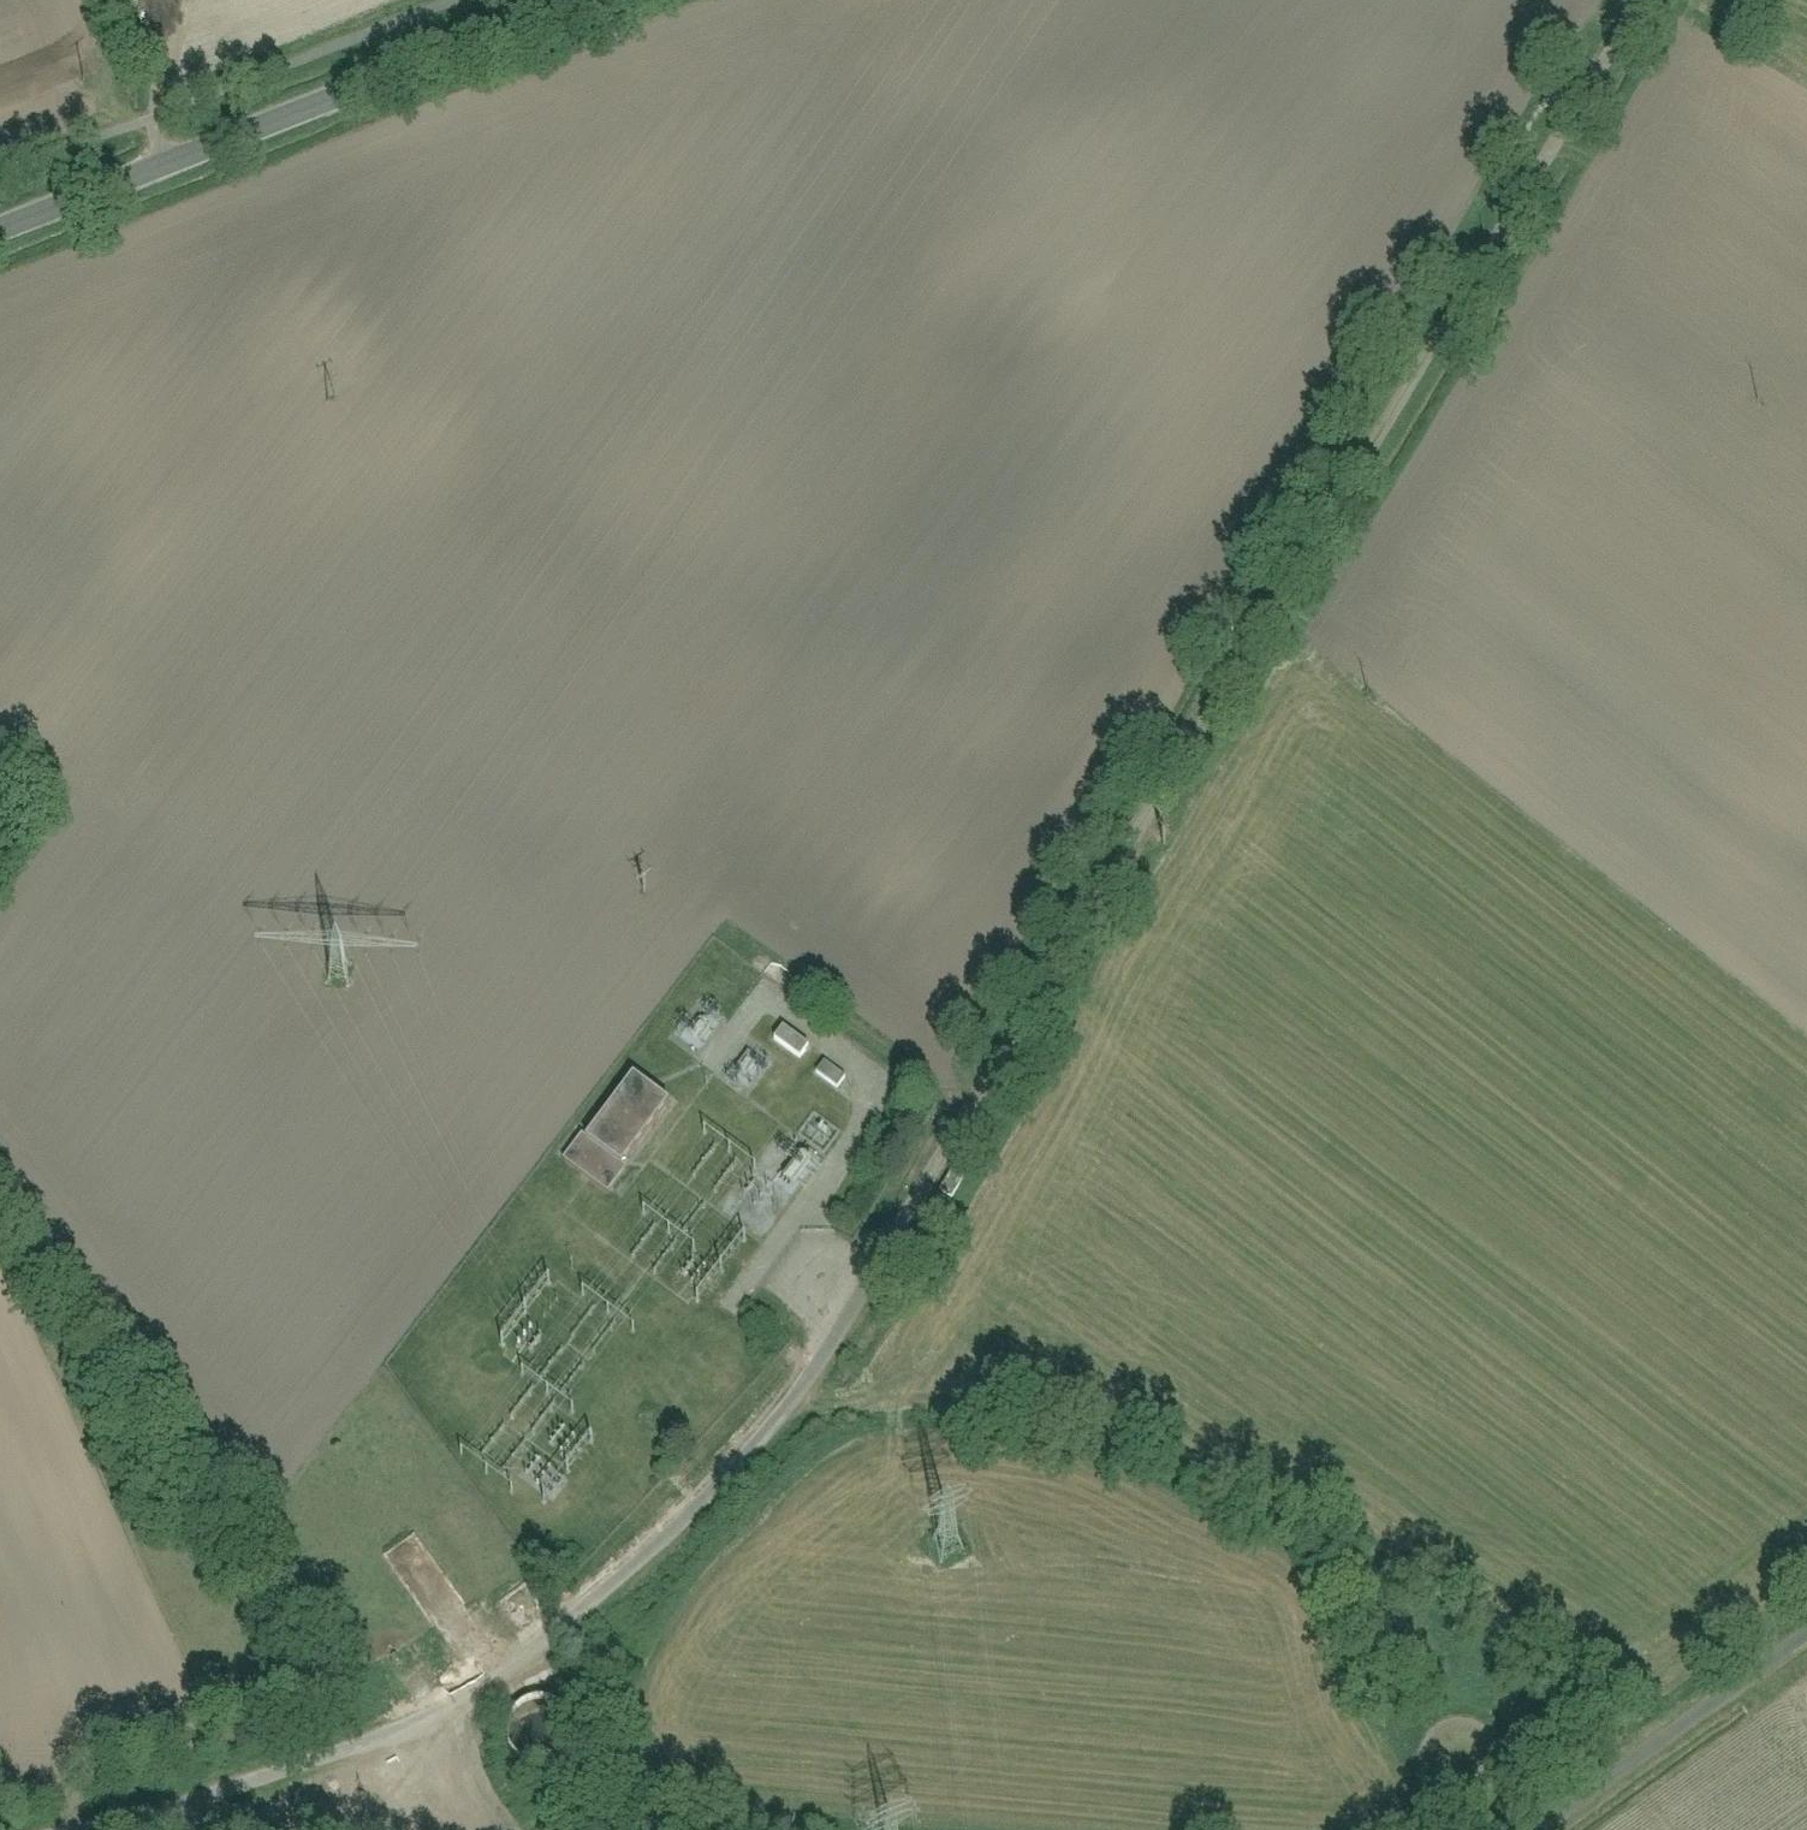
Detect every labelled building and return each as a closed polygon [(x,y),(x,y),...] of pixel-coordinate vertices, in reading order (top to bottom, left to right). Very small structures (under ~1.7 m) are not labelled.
[(621,1173),(669,1110),(635,1085),(588,1147),(582,1142),(564,1166),(609,1200),(627,1177),(621,1173)]
